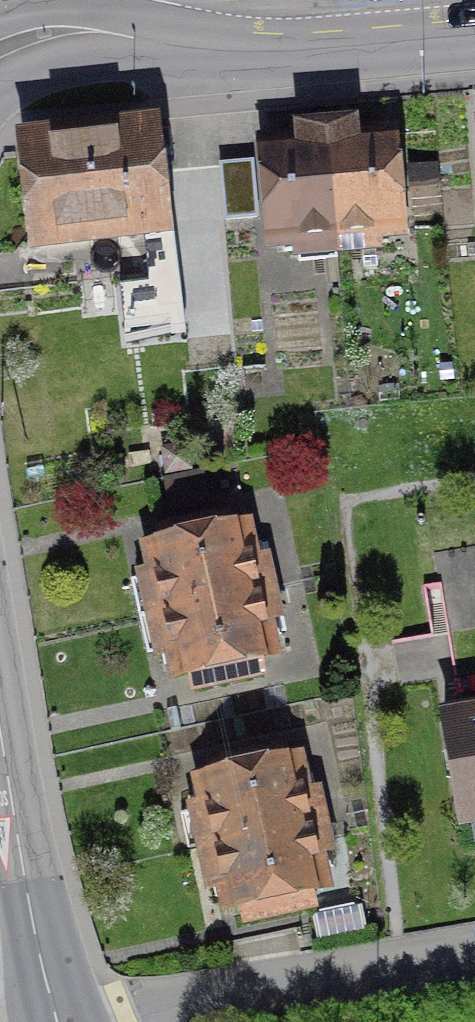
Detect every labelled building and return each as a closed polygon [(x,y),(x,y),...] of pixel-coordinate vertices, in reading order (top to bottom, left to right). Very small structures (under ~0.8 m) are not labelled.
[(355,123),(326,125),(337,251),(377,248),(376,232),(395,230),(387,136),(356,139),(355,123)] [(296,255),(337,251),(326,125),(297,128),(299,143),(270,146),(278,241),(295,239),(296,255)] [(157,135),(18,149),(29,262),(168,249),(157,135)] [(252,162),(221,165),(226,218),(257,216),(252,162)] [(156,559),(166,617),(258,602),(248,544),(156,559)] [(269,665),(258,602),(166,617),(177,681),(269,665)] [(443,733),(466,856),(474,854),(474,727),(443,733)] [(201,767),(215,833),(310,812),(296,747),(201,767)] [(325,883),(310,812),(215,833),(231,904),(325,883)]
